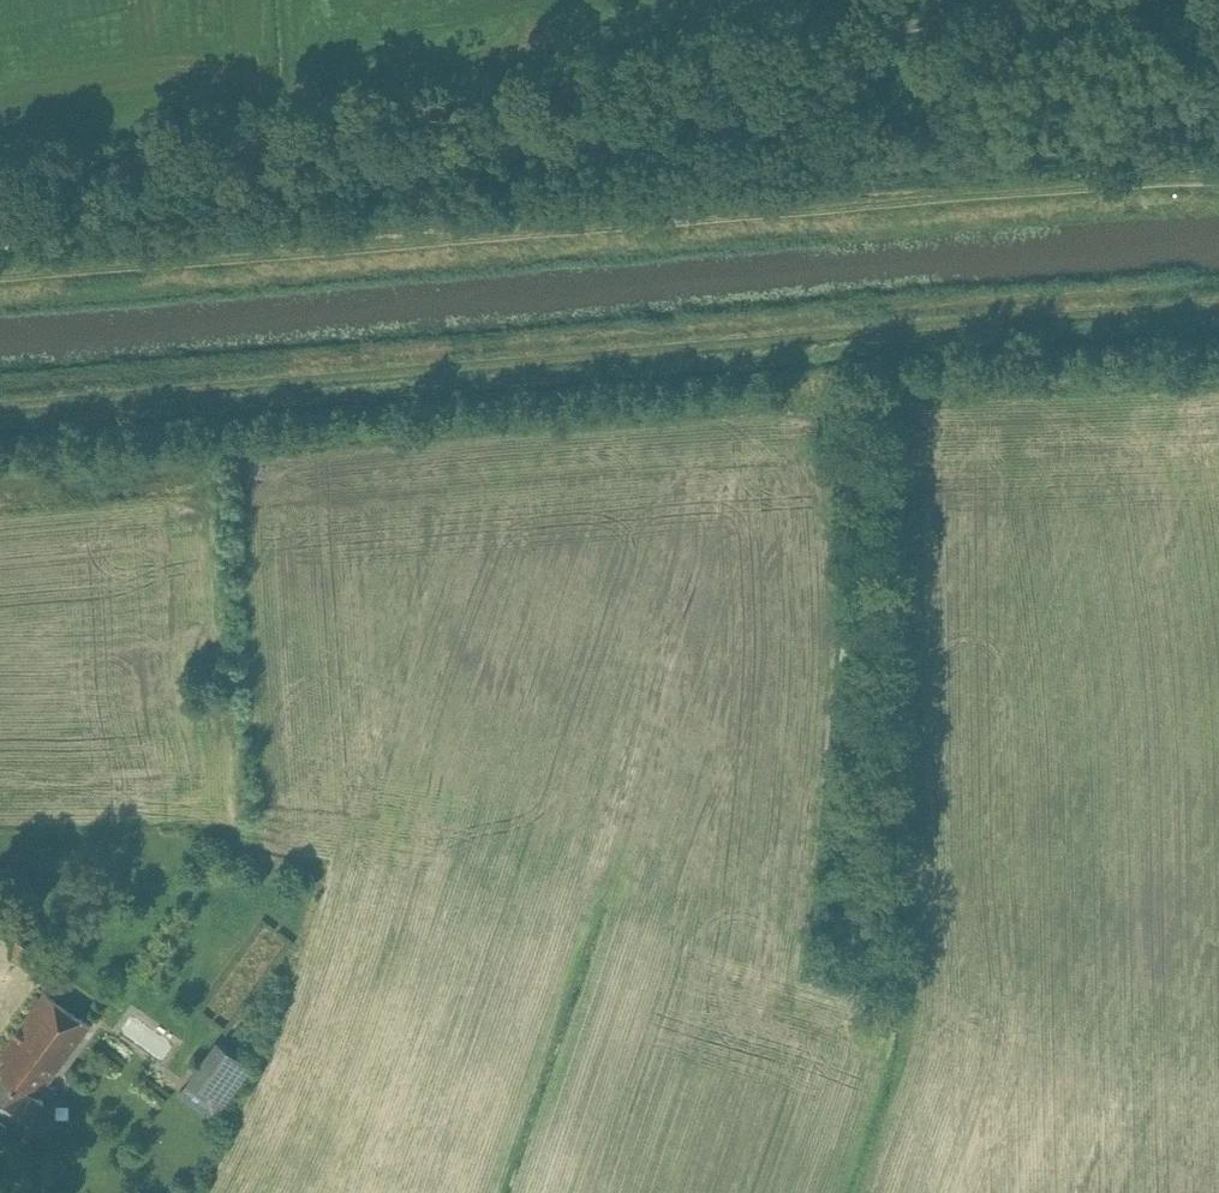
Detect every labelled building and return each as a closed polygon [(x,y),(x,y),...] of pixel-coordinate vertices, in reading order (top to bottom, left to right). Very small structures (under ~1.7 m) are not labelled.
[(38,993),(0,1050),(0,1112),(0,1126),(1,1126),(8,1123),(9,1118),(24,1128),(42,1102),(37,1098),(86,1025),(38,993)] [(252,1066),(216,1043),(179,1095),(214,1120),(252,1066)]
